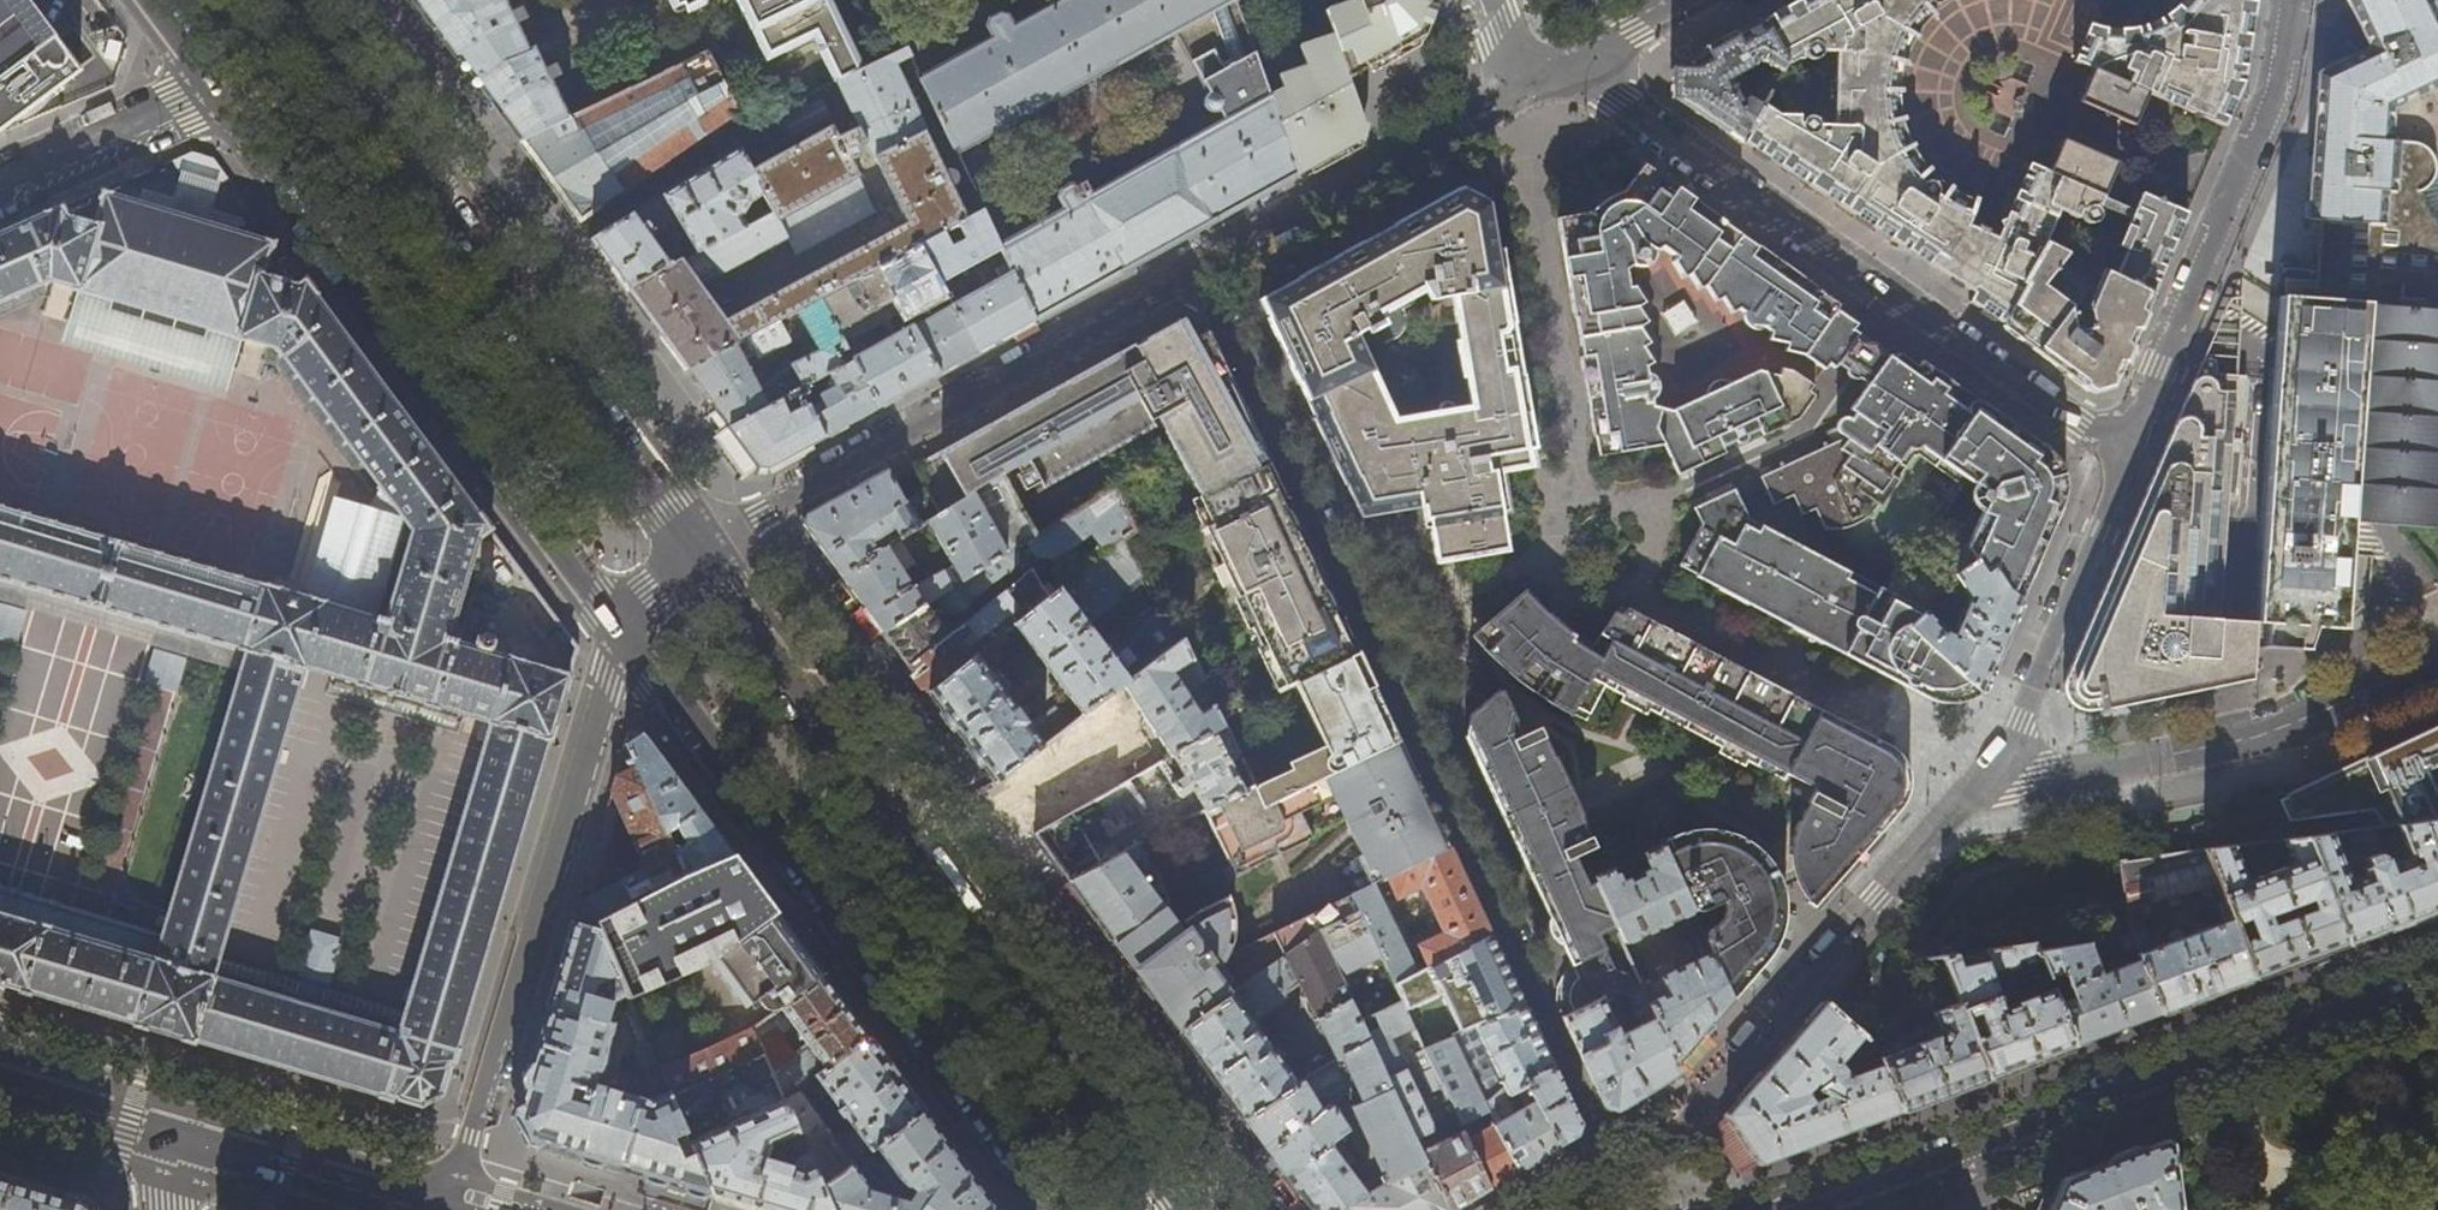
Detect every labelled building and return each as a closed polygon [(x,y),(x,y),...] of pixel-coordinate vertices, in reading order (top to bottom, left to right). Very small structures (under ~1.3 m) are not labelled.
[(17,118),(36,104),(66,81),(81,70),(29,0),(0,0),(0,130),(17,118)] [(456,59),(459,57),(465,65),(521,141),(569,119),(554,87),(545,68),(554,63),(561,60),(551,38),(527,48),(516,25),(507,5),(504,0),(413,0),(456,59)] [(527,20),(518,0),(507,5),(516,25),(527,20)] [(671,9),(683,4),(687,14),(706,5),(708,0),(667,0),(671,9)] [(751,32),(819,0),(736,0),(751,32)] [(831,0),(819,0),(751,32),(765,61),(813,40),(834,82),(864,68),(831,0)] [(1237,0),(1062,0),(1013,27),(1008,16),(999,15),(991,20),(988,29),(994,39),(921,79),(956,154),(1175,32),(1209,93),(1219,112),(1224,121),(1270,95),(1237,0)] [(1363,11),(1329,23),(1333,34),(1301,46),(1307,66),(1280,75),(1284,88),(1270,95),(1298,176),(1359,143),(1365,124),(1353,91),(1349,78),(1374,65),(1406,48),(1409,37),(1419,33),(1430,0),(1359,0),(1363,11)] [(1940,9),(1944,6),(1952,0),(1798,0),(1776,12),(1762,20),(1785,61),(1789,59),(1801,60),(1802,51),(1804,51),(1805,56),(1807,58),(1812,61),(1816,60),(1819,58),(1821,55),(1821,53),(1836,53),(1834,125),(1819,125),(1816,120),(1812,117),(1810,116),(1808,116),(1803,119),(1801,123),(1799,123),(1799,115),(1777,115),(1766,106),(1762,104),(1741,142),(1741,143),(1787,172),(1853,215),(1863,222),(1919,259),(1972,293),(1968,300),(1981,311),(2007,329),(2028,283),(2023,281),(2045,241),(2061,212),(2077,219),(2080,213),(2083,213),(2084,218),(2085,221),(2088,223),(2093,224),(2097,222),(2100,218),(2100,213),(2098,209),(2100,206),(2129,219),(2117,247),(2125,251),(2115,275),(2152,294),(2170,255),(2188,213),(2141,193),(2133,211),(2103,198),(2118,164),(2062,139),(2048,172),(2029,164),(1997,238),(1987,234),(1988,231),(1978,226),(1976,229),(1969,225),(1973,216),(1978,199),(1974,197),(1973,199),(1959,194),(1952,190),(1953,187),(1950,185),(1948,187),(1929,172),(1931,170),(1929,167),(1927,168),(1919,159),(1912,148),(1915,146),(1912,143),(1910,144),(1904,130),(1902,122),(1905,121),(1904,117),(1901,117),(1899,109),(1898,93),(1902,93),(1902,88),(1899,88),(1902,71),(1904,65),(1906,66),(1907,62),(1905,61),(1907,55),(1914,40),(1917,40),(1918,36),(1917,35),(1921,30),(1931,17),(1933,18),(1936,15),(1935,13),(1940,9)] [(2174,8),(2162,17),(2145,25),(2128,29),(2116,30),(2105,29),(2089,24),(2074,62),(2093,70),(2079,101),(2134,126),(2147,95),(2226,129),(2247,83),(2258,0),(2182,0),(2174,8)] [(2305,216),(2318,217),(2380,222),(2383,189),(2391,190),(2395,139),(2386,139),(2387,128),(2389,107),(2437,83),(2437,13),(2437,14),(2430,0),(2347,0),(2370,46),(2317,73),(2316,80),(2312,104),(2311,121),(2310,140),(2305,216)] [(1753,65),(1756,58),(1771,67),(1779,72),(1785,61),(1762,20),(1725,41),(1675,69),(1673,98),(1731,135),(1741,142),(1762,104),(1754,100),(1747,96),(1746,96),(1740,99),(1728,79),(1739,72),(1753,65)] [(764,195),(773,212),(746,226),(697,253),(680,262),(627,289),(657,329),(686,369),(820,298),(880,266),(894,259),(904,253),(905,253),(920,245),(945,232),(945,231),(958,224),(959,224),(983,211),(956,154),(921,79),(906,48),(864,68),(834,82),(762,117),(764,126),(766,136),(775,156),(767,160),(750,169),(751,169),(764,195)] [(727,120),(739,112),(709,52),(569,119),(521,141),(578,220),(593,210),(706,134),(727,120)] [(563,82),(554,63),(545,68),(554,87),(563,82)] [(1762,104),(1779,72),(1771,67),(1754,100),(1762,104)] [(1749,92),(1739,72),(1728,79),(1740,99),(1746,96),(1747,96),(1749,92)] [(1219,112),(1209,93),(1206,95),(1204,100),(1204,106),(1207,111),(1213,113),(1217,113),(1219,112)] [(1132,267),(1298,176),(1270,95),(1224,121),(1138,169),(1086,198),(1079,187),(1073,185),(1062,191),(1060,199),(1066,209),(1000,245),(1002,249),(1008,262),(1035,320),(1132,267)] [(741,216),(750,202),(764,195),(751,169),(750,169),(739,148),(662,195),(631,214),(590,239),(609,265),(627,289),(680,262),(673,251),(663,256),(651,240),(678,221),(697,253),(746,226),(741,216)] [(1771,255),(1685,195),(1643,165),(1623,195),(1622,191),(1613,195),(1607,199),(1599,203),(1591,211),(1591,213),(1556,218),(1573,317),(1576,316),(1583,356),(1580,356),(1587,402),(1593,437),(1596,436),(1599,456),(1662,444),(1677,474),(1749,441),(1796,418),(1805,406),(1814,395),(1809,391),(1813,386),(1792,370),(1781,368),(1779,375),(1757,370),(1731,382),(1728,381),(1721,380),(1714,382),(1710,386),(1706,394),(1673,410),(1652,406),(1651,401),(1654,399),(1657,393),(1658,385),(1657,382),(1653,377),(1647,373),(1646,367),(1653,363),(1643,347),(1650,343),(1639,327),(1646,323),(1636,307),(1642,303),(1632,286),(1627,287),(1625,270),(1630,266),(1634,268),(1638,269),(1644,267),(1648,266),(1651,262),(1653,259),(1655,254),(1655,250),(1660,247),(1675,258),(1671,262),(1681,278),(1688,274),(1698,289),(1704,286),(1714,302),(1721,298),(1731,313),(1737,309),(1743,313),(1745,321),(1749,326),(1752,328),(1755,329),(1759,330),(1765,328),(1771,332),(1769,340),(1786,343),(1785,351),(1803,355),(1825,370),(1829,365),(1834,368),(1837,364),(1858,335),(1853,330),(1857,324),(1836,309),(1839,306),(1823,294),(1824,292),(1771,255)] [(2434,169),(2428,179),(2422,185),(2418,187),(2426,207),(2431,216),(2437,224),(2437,185),(2434,169)] [(1260,299),(1281,345),(1312,411),(1342,476),(1362,518),(1427,507),(1437,564),(1508,552),(1495,474),(1538,467),(1532,433),(1517,343),(1501,242),(1494,203),(1461,188),(1384,230),(1260,299)] [(173,211),(172,214),(143,206),(144,203),(140,201),(139,204),(112,196),(113,193),(102,190),(100,190),(63,206),(47,213),(47,214),(0,235),(0,302),(50,281),(74,288),(74,290),(83,293),(84,291),(110,298),(110,300),(115,301),(115,300),(142,308),(142,309),(146,311),(147,309),(174,317),(173,319),(179,320),(179,319),(206,326),(206,328),(209,329),(210,328),(239,336),(238,339),(247,341),(248,339),(278,347),(413,530),(386,621),(325,603),(325,601),(311,597),(311,599),(280,590),(281,588),(267,584),(267,586),(238,578),(238,576),(233,575),(233,576),(212,570),(212,569),(208,568),(208,569),(185,562),(186,561),(181,560),(181,561),(159,555),(159,553),(155,552),(154,553),(132,547),(133,545),(129,544),(128,546),(105,539),(106,537),(101,536),(101,537),(78,531),(79,529),(75,528),(75,530),(51,523),(52,521),(48,520),(48,522),(25,515),(26,514),(22,512),(21,514),(0,508),(0,583),(248,654),(164,944),(0,897),(0,987),(4,989),(5,983),(21,988),(20,990),(30,994),(31,991),(135,1022),(135,1024),(146,1027),(147,1025),(183,1036),(182,1038),(194,1042),(194,1039),(379,1095),(379,1097),(391,1101),(392,1098),(395,1096),(397,1099),(420,1107),(442,1095),(451,1066),(449,1063),(452,1061),(455,1062),(459,1049),(458,1049),(461,1037),(537,780),(549,739),(551,739),(555,727),(554,726),(564,689),(566,689),(570,677),(569,676),(573,665),(575,655),(578,646),(490,530),(491,529),(479,514),(478,515),(447,473),(448,472),(439,459),(430,447),(428,448),(316,295),(317,294),(306,279),(279,242),(276,241),(266,238),(265,241),(239,233),(240,231),(236,230),(235,232),(207,224),(208,222),(205,221),(204,223),(176,215),(177,212),(173,211)] [(940,280),(1002,249),(1000,245),(983,211),(959,224),(958,224),(966,239),(953,246),(945,231),(945,232),(920,245),(940,280)] [(2398,306),(2406,225),(2380,222),(2318,217),(2316,263),(2281,262),(2279,297),(2398,306)] [(2007,329),(2086,389),(2101,385),(2114,381),(2119,370),(2136,331),(2152,294),(2115,275),(2095,266),(2093,271),(2101,275),(2089,304),(2090,308),(2087,311),(2091,328),(2086,330),(2083,319),(2076,321),(2073,307),(2045,286),(2065,251),(2045,241),(2023,281),(2028,283),(2007,329)] [(940,280),(920,245),(905,253),(904,253),(912,265),(907,264),(904,265),(902,267),(901,270),(894,259),(880,266),(904,308),(905,311),(906,313),(946,291),(940,280)] [(1035,320),(1008,262),(999,267),(1003,276),(953,303),(979,350),(1006,336),(1035,320)] [(904,308),(880,266),(820,298),(854,359),(881,405),(908,389),(940,372),(913,325),(912,323),(865,349),(858,336),(905,311),(904,308)] [(2398,306),(2279,297),(2273,370),(2261,549),(2255,621),(2255,623),(2265,624),(2263,647),(2305,650),(2312,627),(2342,629),(2348,524),(2437,529),(2437,309),(2398,306)] [(715,407),(730,427),(814,381),(854,359),(820,298),(686,369),(715,407)] [(1695,322),(1683,301),(1663,313),(1675,334),(1695,322)] [(979,350),(953,303),(913,325),(940,372),(957,362),(979,350)] [(1270,467),(1208,334),(1190,343),(1180,324),(1131,351),(921,465),(911,470),(905,473),(917,496),(924,491),(928,496),(1009,452),(1013,459),(1010,461),(1017,478),(1032,471),(1036,478),(1151,425),(1147,418),(1155,414),(1201,499),(1270,467)] [(2012,426),(1921,361),(1917,366),(1914,366),(1898,355),(1894,359),(1889,355),(1886,358),(1875,349),(1858,335),(1837,364),(1847,371),(1851,374),(1859,380),(1867,386),(1850,410),(1854,413),(1850,419),(1844,417),(1841,418),(1839,420),(1836,425),(1836,428),(1838,431),(1845,438),(1760,477),(1773,505),(1792,497),(1802,516),(1816,510),(1825,531),(1837,531),(1843,530),(1855,526),(1866,520),(1874,512),(1879,505),(1876,503),(1916,450),(1957,479),(1961,474),(1973,484),(1970,489),(1969,494),(1969,498),(1970,502),(1972,506),(1976,510),(1982,513),(1966,547),(1975,560),(1974,561),(1984,575),(1991,569),(2008,592),(2020,601),(2027,586),(2041,553),(2057,516),(2064,500),(2052,454),(2012,426)] [(881,405),(854,359),(814,381),(817,387),(824,401),(827,406),(813,415),(824,436),(852,421),(881,405)] [(2076,698),(2215,374),(2217,369),(2217,365),(2212,360),(2207,359),(2205,360),(2201,362),(2197,371),(2182,406),(2164,449),(2148,487),(2131,525),(2116,559),(2094,612),(2073,660),(2060,691),(2076,698)] [(2259,548),(2261,549),(2273,370),(2272,370),(2259,548)] [(1851,374),(1847,371),(1847,373),(1848,376),(1849,377),(1852,379),(1859,380),(1851,374)] [(2220,595),(2231,452),(2240,453),(2247,376),(2215,374),(2076,698),(2104,709),(2137,702),(2251,678),(2255,623),(2255,621),(2209,618),(2211,594),(2220,595)] [(805,393),(817,387),(814,381),(730,427),(760,467),(769,468),(818,440),(824,436),(813,415),(827,406),(824,401),(813,407),(805,393)] [(760,467),(730,427),(718,437),(747,476),(760,467)] [(1286,500),(1270,467),(1201,499),(1192,503),(1282,690),(1298,682),(1358,653),(1350,636),(1340,616),(1312,557),(1286,500)] [(926,522),(940,513),(931,500),(912,512),(906,502),(904,503),(891,481),(885,471),(806,514),(802,525),(821,550),(840,576),(883,549),(880,543),(874,546),(871,541),(874,541),(893,530),(895,527),(901,538),(926,522)] [(911,588),(886,547),(884,549),(883,549),(840,576),(860,603),(884,633),(1014,552),(1026,544),(1027,543),(1036,538),(1002,474),(940,513),(926,522),(958,577),(950,581),(944,570),(911,588)] [(1817,564),(1821,558),(1775,533),(1772,538),(1771,533),(1770,531),(1767,529),(1762,528),(1757,531),(1760,525),(1748,519),(1735,489),(1692,509),(1699,523),(1677,567),(1710,584),(1791,626),(1861,663),(1900,683),(1931,699),(1936,701),(1949,702),(1954,701),(1959,700),(1970,697),(1980,692),(1941,661),(1906,627),(1923,611),(1864,580),(1860,586),(1817,564)] [(1124,538),(1133,531),(1119,502),(1094,517),(1087,505),(1036,538),(1027,543),(1026,544),(1036,558),(1059,559),(1090,536),(1098,547),(1089,555),(1087,554),(1043,589),(1049,598),(1124,538)] [(1090,621),(1121,597),(1117,591),(1139,573),(1124,538),(1049,598),(1030,612),(1016,624),(1084,716),(1113,693),(1123,685),(1172,648),(1156,612),(1141,623),(1143,628),(1111,650),(1090,621)] [(1017,556),(1014,552),(884,633),(904,661),(908,666),(948,635),(935,618),(947,610),(950,615),(959,615),(969,607),(968,605),(976,600),(975,598),(1017,573),(1017,556)] [(1941,661),(1980,692),(2000,646),(2020,601),(2008,592),(1991,569),(1984,575),(1974,561),(1954,575),(1969,599),(1963,614),(1958,612),(1954,623),(1958,625),(1954,635),(1945,632),(1924,610),(1923,611),(1906,627),(1941,661)] [(1030,612),(1049,598),(1043,589),(1032,569),(957,628),(968,642),(1023,600),(1030,612)] [(1760,685),(1721,657),(1698,646),(1692,649),(1677,642),(1675,647),(1675,643),(1674,641),(1671,638),(1666,637),(1663,639),(1662,641),(1659,639),(1662,633),(1643,619),(1629,610),(1609,628),(1593,645),(1573,633),(1566,627),(1549,613),(1532,598),(1524,590),(1471,637),(1482,650),(1492,660),(1511,677),(1530,691),(1571,716),(1575,709),(1588,716),(1604,686),(1622,696),(1619,701),(1646,715),(1649,709),(1720,748),(1717,753),(1743,766),(1746,761),(1782,780),(1786,774),(1814,790),(1795,823),(1791,835),(1789,847),(1789,863),(1791,871),(1793,879),(1796,886),(1802,897),(1813,908),(1822,899),(1840,879),(1859,858),(1882,832),(1898,814),(1902,809),(1909,796),(1910,786),(1910,776),(1907,767),(1901,756),(1892,747),(1881,742),(1807,703),(1798,698),(1791,701),(1776,693),(1773,698),(1773,694),(1772,692),(1767,689),(1762,690),(1760,692),(1757,691),(1760,685)] [(14,644),(22,614),(23,614),(24,611),(0,605),(0,639),(14,644)] [(969,661),(948,635),(908,666),(925,689),(929,693),(969,661)] [(1001,635),(969,661),(929,693),(961,737),(995,783),(1069,727),(1063,719),(1054,727),(1045,715),(1031,725),(1004,690),(1009,686),(997,670),(992,674),(987,667),(1001,656),(996,649),(1005,642),(1001,635)] [(1190,663),(1195,660),(1185,638),(1172,648),(1123,685),(1143,713),(1141,714),(1153,731),(1153,730),(1171,756),(1214,732),(1225,725),(1216,705),(1200,715),(1192,704),(1194,702),(1194,700),(1186,687),(1184,686),(1181,688),(1172,674),(1189,661),(1190,663)] [(145,682),(174,690),(181,662),(183,661),(184,658),(155,650),(154,652),(155,653),(145,682)] [(1399,740),(1387,716),(1378,696),(1368,676),(1358,653),(1298,682),(1319,725),(1328,745),(1250,783),(1252,787),(1261,808),(1399,740)] [(1581,817),(1553,757),(1547,760),(1549,756),(1549,749),(1545,744),(1542,742),(1537,741),(1544,738),(1539,728),(1523,735),(1502,691),(1493,693),(1469,714),(1464,738),(1468,746),(1508,832),(1544,814),(1567,863),(1575,858),(1582,854),(1595,847),(1590,837),(1583,840),(1586,835),(1586,832),(1585,827),(1583,824),(1580,822),(1574,820),(1581,817)] [(1127,713),(1113,693),(1084,716),(1069,727),(995,783),(1018,814),(1034,834),(1128,781),(1151,768),(1156,765),(1144,745),(1096,774),(1089,783),(1087,782),(1063,803),(1047,781),(1043,783),(1039,778),(1127,713)] [(2434,725),(2435,729),(2421,735),(2419,732),(2407,738),(2408,741),(2401,745),(2400,741),(2382,750),(2363,758),(2364,759),(2368,758),(2369,762),(2366,764),(2373,778),(2376,777),(2381,788),(2378,789),(2384,802),(2387,801),(2393,813),(2390,815),(2395,825),(2419,822),(2437,819),(2437,810),(2421,772),(2437,764),(2437,724),(2434,725)] [(1214,732),(1171,756),(1204,812),(1242,792),(1214,732)] [(637,768),(666,833),(678,828),(686,845),(674,851),(684,874),(732,855),(696,805),(643,734),(627,745),(637,768)] [(1399,740),(1261,808),(1283,854),(1314,840),(1312,837),(1344,821),(1369,870),(1374,868),(1381,882),(1386,880),(1450,848),(1425,794),(1408,759),(1399,740)] [(621,756),(630,771),(615,777),(613,785),(584,883),(572,923),(596,932),(592,923),(684,874),(674,851),(666,833),(637,768),(627,745),(625,744),(621,756)] [(1204,812),(1171,756),(1156,765),(1151,768),(1176,808),(1191,800),(1199,814),(1202,813),(1204,812)] [(2311,782),(2286,794),(2287,797),(2292,795),(2300,813),(2324,810),(2328,815),(2339,807),(2345,806),(2350,812),(2359,805),(2368,805),(2380,827),(2395,825),(2390,815),(2393,813),(2387,801),(2384,802),(2378,789),(2381,788),(2376,777),(2373,778),(2366,764),(2369,762),(2368,758),(2364,759),(2363,758),(2311,782)] [(1235,878),(1272,860),(1267,850),(1274,847),(1279,856),(1283,854),(1261,808),(1252,787),(1242,792),(1204,812),(1202,813),(1235,878)] [(1567,863),(1544,814),(1508,832),(1532,882),(1546,912),(1598,888),(1595,881),(1588,885),(1575,858),(1567,863)] [(2419,822),(2437,871),(2437,819),(2419,822)] [(2419,822),(2395,825),(2408,858),(2390,865),(2387,858),(2381,860),(2381,862),(2369,866),(2369,864),(2361,867),(2364,875),(2346,881),(2328,834),(2305,837),(2346,944),(2398,925),(2437,910),(2437,871),(2419,822)] [(2379,840),(2377,827),(2346,831),(2347,844),(2379,840)] [(1782,892),(1779,881),(1776,874),(1771,865),(1767,858),(1755,847),(1746,841),(1738,837),(1730,834),(1722,832),(1706,830),(1692,831),(1685,832),(1676,836),(1667,840),(1662,843),(1691,907),(1695,910),(1700,911),(1703,911),(1722,902),(1723,902),(1724,914),(1723,917),(1722,920),(1710,929),(1707,934),(1706,938),(1734,998),(1753,976),(1771,956),(1774,948),(1779,937),(1783,924),(1784,917),(1784,907),(1782,892)] [(2230,846),(2203,850),(2221,896),(2223,901),(2232,923),(2245,918),(2253,939),(2249,941),(2246,940),(2239,942),(2253,980),(2299,962),(2346,944),(2305,837),(2281,840),(2290,865),(2245,882),(2230,846)] [(1598,888),(1622,942),(1692,910),(1691,907),(1662,843),(1644,851),(1651,867),(1619,881),(1612,866),(1592,876),(1595,881),(1598,888)] [(1162,906),(1138,873),(1151,866),(1140,844),(1120,854),(1068,881),(1088,907),(1113,941),(1162,906)] [(1450,848),(1386,880),(1395,900),(1421,889),(1442,935),(1418,947),(1427,968),(1448,957),(1467,947),(1491,934),(1480,911),(1469,887),(1460,868),(1450,848)] [(2162,918),(2221,896),(2203,850),(2153,856),(2121,861),(2133,937),(2136,949),(2140,960),(2160,1015),(2206,998),(2253,980),(2239,942),(2232,923),(2223,901),(2206,908),(2213,926),(2183,937),(2180,929),(2167,934),(2170,942),(2150,950),(2140,920),(2162,918)] [(1592,876),(1582,854),(1575,858),(1588,885),(1595,881),(1592,876)] [(739,864),(732,855),(684,874),(592,923),(596,932),(625,999),(627,1003),(690,975),(707,967),(777,915),(739,864)] [(2381,860),(2379,855),(2367,859),(2369,864),(2369,866),(2381,862),(2381,860)] [(1415,973),(1373,886),(1352,896),(1382,960),(1394,984),(1415,973)] [(1622,942),(1598,888),(1546,912),(1564,951),(1571,966),(1589,1004),(1604,998),(1624,989),(1640,982),(1622,942)] [(1352,896),(1312,916),(1320,932),(1317,933),(1341,983),(1382,960),(1352,896)] [(1241,990),(1317,933),(1320,932),(1312,916),(1229,956),(1231,952),(1234,941),(1235,935),(1235,921),(1234,916),(1229,898),(1203,911),(1201,911),(1184,923),(1189,930),(1183,933),(1162,906),(1113,941),(1152,993),(1180,1031),(1240,988),(1241,990)] [(753,1030),(823,977),(801,948),(784,924),(777,915),(707,967),(690,975),(719,1045),(753,1030)] [(569,930),(535,1044),(514,1116),(528,1142),(590,1161),(712,1197),(668,1096),(650,1105),(596,1088),(598,1081),(601,1078),(605,1073),(607,1068),(607,1061),(606,1054),(614,1027),(608,1025),(613,1004),(625,999),(596,932),(572,923),(569,930)] [(1667,994),(1649,1002),(1664,1035),(1676,1063),(1677,1061),(1700,1036),(1734,998),(1706,938),(1699,923),(1690,927),(1703,956),(1675,969),(1673,963),(1657,970),(1667,994)] [(299,974),(327,982),(339,943),(340,943),(341,940),(311,931),(311,933),(312,934),(299,974)] [(1341,983),(1317,933),(1241,990),(1240,988),(1180,1031),(1208,1070),(1237,1108),(1244,1118),(1298,1084),(1254,1024),(1285,1002),(1283,998),(1298,986),(1337,1060),(1341,1058),(1368,1041),(1365,1033),(1341,983)] [(1522,1000),(1491,934),(1467,947),(1473,960),(1454,969),(1448,957),(1427,968),(1415,973),(1394,984),(1401,1000),(1400,1001),(1413,1029),(1422,1048),(1452,1035),(1445,1020),(1434,1025),(1428,1012),(1433,1010),(1434,1011),(1465,998),(1476,1025),(1524,1004),(1522,1000)] [(2127,952),(2136,949),(2133,937),(2117,939),(2120,949),(2127,952)] [(2038,943),(1985,951),(1989,962),(1995,978),(2042,961),(2038,952),(2038,943)] [(2038,952),(2042,961),(2050,984),(2066,979),(2073,998),(2057,1003),(2073,1048),(2116,1031),(2160,1015),(2140,960),(2100,975),(2096,962),(2103,959),(2100,953),(2093,955),(2089,944),(2038,952)] [(1947,971),(1958,968),(1954,956),(1942,957),(1947,971)] [(1995,978),(1989,962),(1958,968),(1947,971),(1960,1005),(1988,1080),(2043,1059),(2073,1048),(2057,1003),(2052,990),(2006,1007),(1995,978)] [(1589,1004),(1571,966),(1564,972),(1557,985),(1554,1001),(1561,1017),(1589,1004)] [(796,1091),(815,1077),(868,1038),(841,1002),(823,977),(753,1030),(783,1101),(796,1091)] [(1681,1073),(1676,1063),(1664,1035),(1649,1002),(1640,982),(1624,989),(1639,1024),(1620,1033),(1604,998),(1589,1004),(1561,1017),(1586,1069),(1604,1107),(1617,1112),(1640,1098),(1647,1094),(1681,1073)] [(1371,1016),(1377,1027),(1365,1033),(1368,1041),(1427,1165),(1450,1209),(1452,1209),(1463,1204),(1489,1188),(1467,1140),(1462,1131),(1427,1149),(1422,1137),(1433,1132),(1405,1070),(1403,1070),(1388,1040),(1413,1029),(1400,1001),(1371,1016)] [(1852,1131),(1902,1113),(1884,1064),(1860,1074),(1857,1068),(1845,1073),(1842,1069),(1839,1064),(1850,1052),(1854,1047),(1864,1056),(1874,1045),(1825,1003),(1797,1034),(1745,1092),(1725,1115),(1760,1165),(1852,1131)] [(1559,1149),(1523,1083),(1553,1067),(1551,1061),(1532,1022),(1524,1004),(1476,1025),(1452,1035),(1422,1048),(1435,1075),(1445,1096),(1460,1128),(1487,1115),(1493,1127),(1517,1171),(1518,1172),(1532,1164),(1559,1149)] [(1882,1059),(1884,1064),(1902,1113),(1952,1094),(1988,1080),(1960,1005),(1933,1015),(1939,1031),(1935,1037),(1914,1045),(1915,1047),(1882,1059)] [(753,1030),(719,1045),(657,1073),(668,1096),(712,1197),(730,1203),(755,1209),(831,1209),(822,1189),(783,1101),(753,1030)] [(903,1086),(868,1038),(815,1077),(856,1132),(836,1132),(830,1136),(796,1091),(783,1101),(822,1189),(852,1166),(876,1148),(923,1113),(903,1086)] [(1387,1185),(1427,1165),(1368,1041),(1341,1058),(1363,1102),(1353,1108),(1387,1185)] [(644,1074),(656,1069),(645,1045),(634,1051),(644,1074)] [(1855,1063),(1856,1058),(1850,1052),(1839,1064),(1842,1069),(1848,1064),(1855,1063)] [(1264,1144),(1286,1176),(1330,1146),(1349,1131),(1338,1114),(1344,1111),(1341,1105),(1344,1102),(1341,1098),(1350,1093),(1332,1063),(1298,1084),(1244,1118),(1264,1144)] [(1559,1080),(1553,1067),(1523,1083),(1559,1149),(1568,1143),(1577,1137),(1581,1125),(1559,1080)] [(1434,1101),(1445,1096),(1435,1075),(1424,1080),(1425,1083),(1423,1084),(1430,1098),(1433,1098),(1434,1101)] [(923,1113),(876,1148),(912,1194),(908,1201),(869,1189),(852,1166),(822,1189),(831,1209),(995,1209),(968,1174),(923,1113)] [(1760,1165),(1725,1115),(1711,1130),(1741,1174),(1760,1165)] [(1493,1127),(1467,1140),(1489,1188),(1498,1183),(1516,1172),(1517,1171),(1493,1127)] [(2170,1141),(2165,1139),(2136,1150),(2075,1174),(2063,1178),(2049,1209),(2179,1209),(2170,1141)] [(1343,1207),(1366,1195),(1330,1146),(1286,1176),(1305,1200),(1309,1206),(1329,1209),(1338,1209),(1343,1207)] [(1343,1207),(1346,1209),(1450,1209),(1427,1165),(1387,1185),(1366,1195),(1343,1207)] [(83,1197),(0,1172),(0,1209),(94,1209),(90,1206),(82,1199),(83,1197)]
